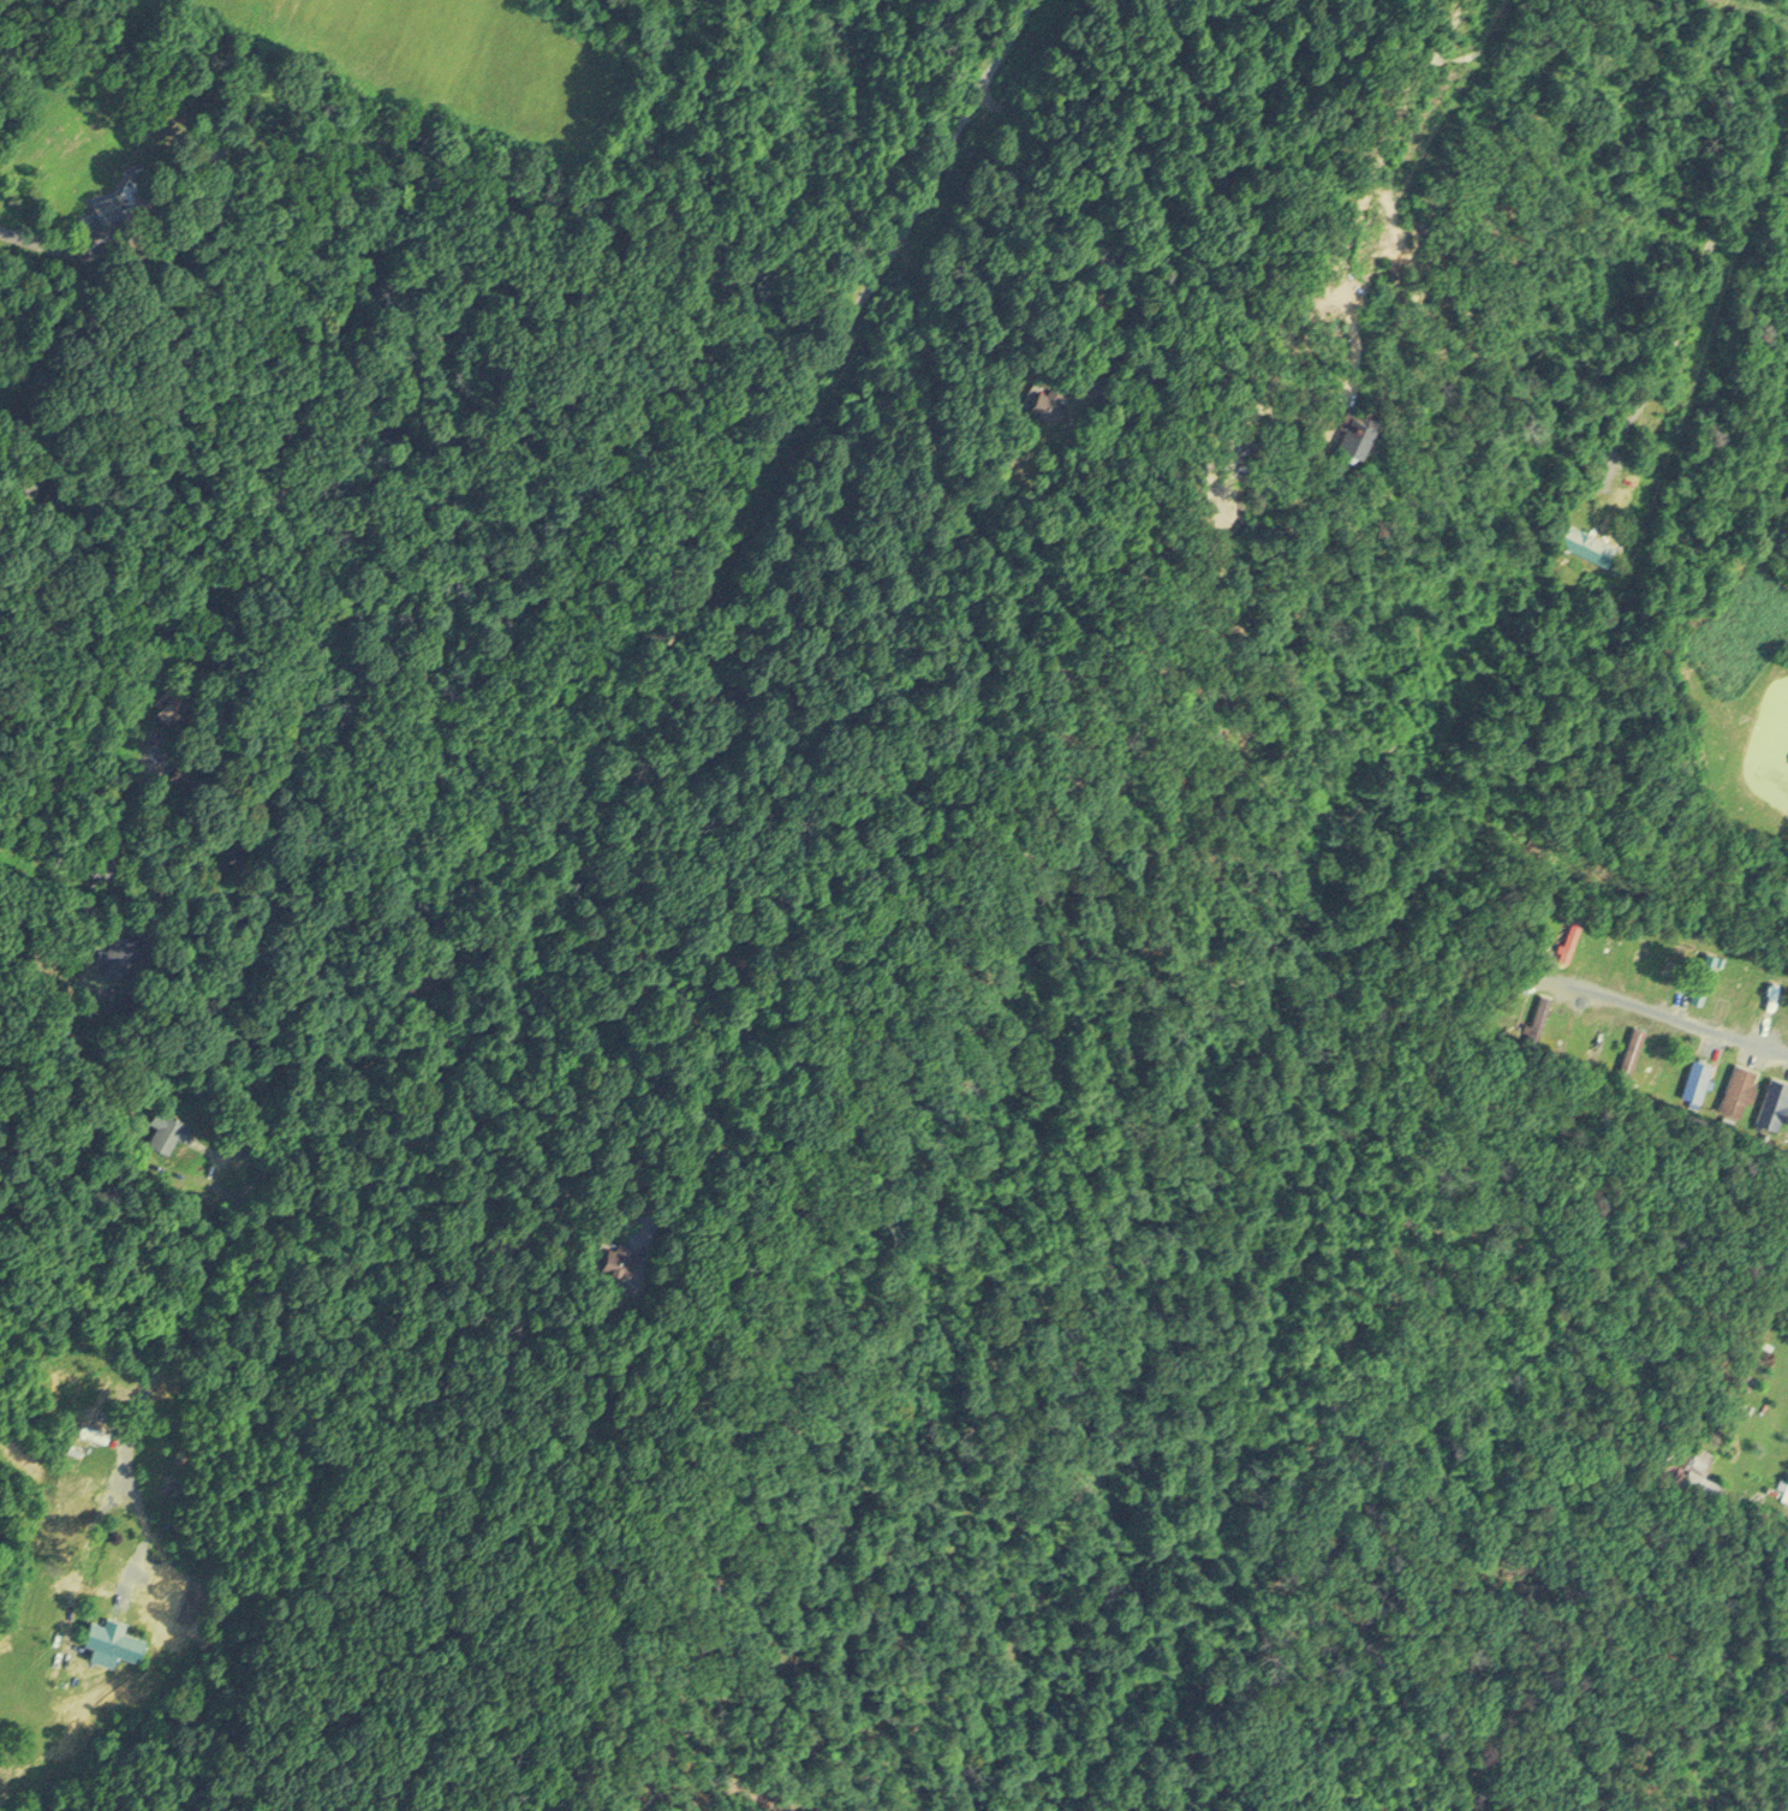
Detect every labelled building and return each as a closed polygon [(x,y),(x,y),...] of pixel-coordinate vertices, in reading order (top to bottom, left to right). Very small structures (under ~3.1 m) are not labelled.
[(1020,400),(1051,417),(1065,392),(1034,375),(1020,400)] [(1368,448),(1381,417),(1353,405),(1341,437),(1368,448)] [(1568,519),(1615,538),(1607,559),(1560,538),(1568,519)] [(1573,911),(1584,915),(1568,958),(1561,954),(1573,911)] [(1706,946),(1717,951),(1700,997),(1692,994),(1694,985),(1689,983),(1693,975),(1697,977),(1706,946)] [(1771,975),(1782,978),(1771,1021),(1760,1019),(1771,975)] [(1540,990),(1550,993),(1536,1031),(1526,1027),(1540,990)] [(1632,1025),(1640,1027),(1627,1067),(1617,1064),(1632,1025)] [(1694,1054),(1712,1060),(1707,1073),(1714,1076),(1711,1084),(1704,1082),(1699,1097),(1681,1091),(1694,1054)] [(1736,1058),(1758,1066),(1753,1079),(1757,1080),(1751,1096),(1744,1094),(1739,1109),(1720,1102),(1736,1058)] [(1772,1071),(1787,1076),(1787,1095),(1787,1098),(1787,1099),(1787,1113),(1787,1116),(1781,1115),(1777,1126),(1756,1118),(1772,1071)] [(596,1264),(625,1272),(633,1243),(605,1234),(596,1264)] [(76,1454),(90,1415),(82,1412),(68,1451),(76,1454)] [(1697,1441),(1714,1448),(1705,1466),(1689,1460),(1697,1441)] [(1781,1473),(1787,1476),(1787,1498),(1781,1495),(1783,1488),(1776,1484),(1781,1473)] [(89,1653),(112,1660),(115,1649),(139,1657),(146,1634),(123,1627),(125,1618),(107,1612),(104,1620),(90,1615),(83,1639),(93,1641),(89,1653)]
